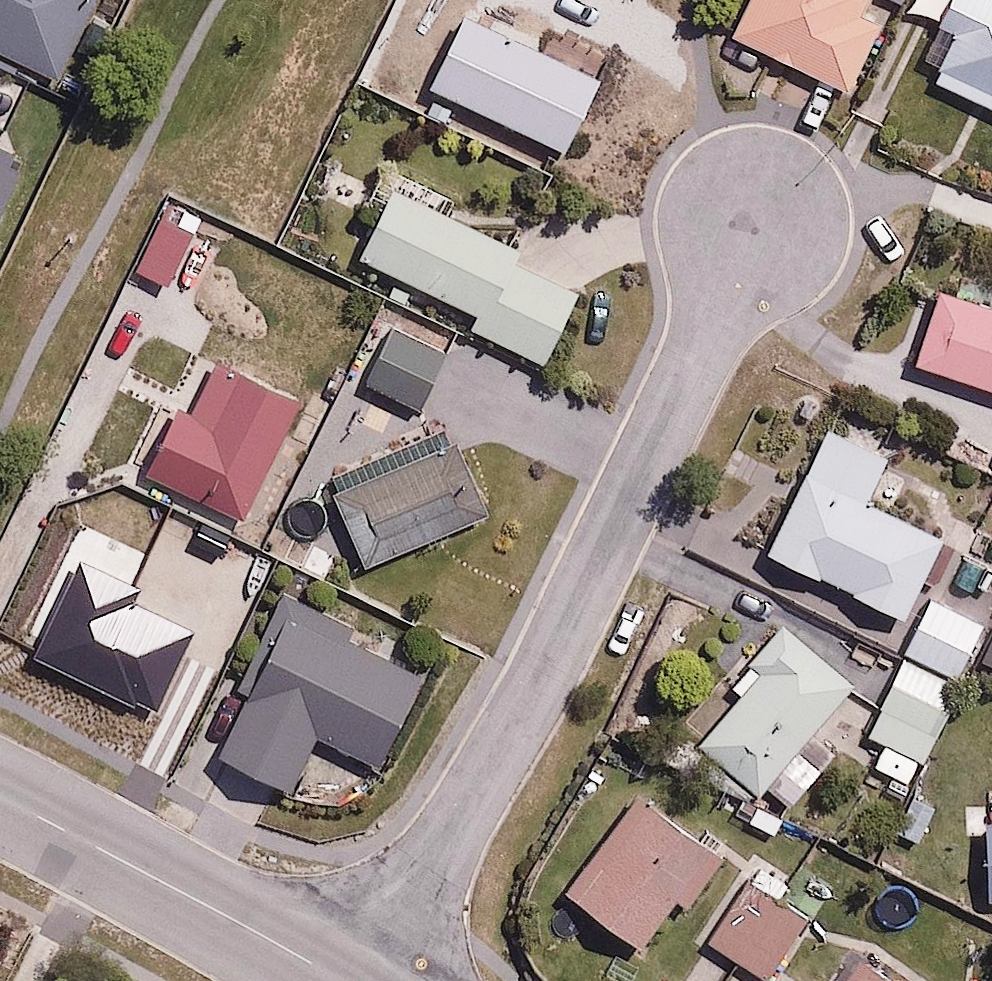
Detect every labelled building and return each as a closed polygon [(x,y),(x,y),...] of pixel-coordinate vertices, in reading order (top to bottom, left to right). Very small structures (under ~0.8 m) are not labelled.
[(64,78),(99,0),(0,0),(0,50),(64,78)] [(733,33),(852,90),(885,21),(865,11),(870,0),(749,0),(733,33)] [(942,25),(961,33),(938,83),(991,108),(991,0),(953,0),(942,25)] [(602,81),(469,12),(433,81),(566,150),(602,81)] [(27,162),(0,150),(0,224),(27,162)] [(518,250),(392,191),(362,256),(481,311),(474,327),(550,362),(582,292),(513,260),(518,250)] [(940,289),(917,357),(991,383),(991,307),(940,289)] [(304,398),(143,319),(116,375),(159,396),(125,465),(242,522),(304,398)] [(457,347),(397,319),(367,383),(427,411),(457,347)] [(894,444),(833,417),(772,554),(911,615),(946,534),(869,500),(894,444)] [(454,439),(332,489),(364,565),(485,515),(454,439)] [(427,665),(284,594),(239,684),(250,690),(220,750),(297,788),(323,737),(378,764),(427,665)] [(907,654),(962,680),(989,623),(934,597),(907,654)] [(788,619),(753,659),(745,652),(723,676),(742,692),(700,739),(762,794),(773,781),(792,797),(832,751),(811,732),(857,680),(788,619)] [(962,680),(907,654),(869,732),(925,758),(962,680)] [(643,793),(572,890),(644,943),(679,895),(691,903),(726,855),(643,793)] [(937,810),(911,795),(893,826),(919,841),(937,810)] [(753,882),(714,937),(770,975),(808,921),(753,882)] [(869,957),(852,980),(901,980),(869,957)]
